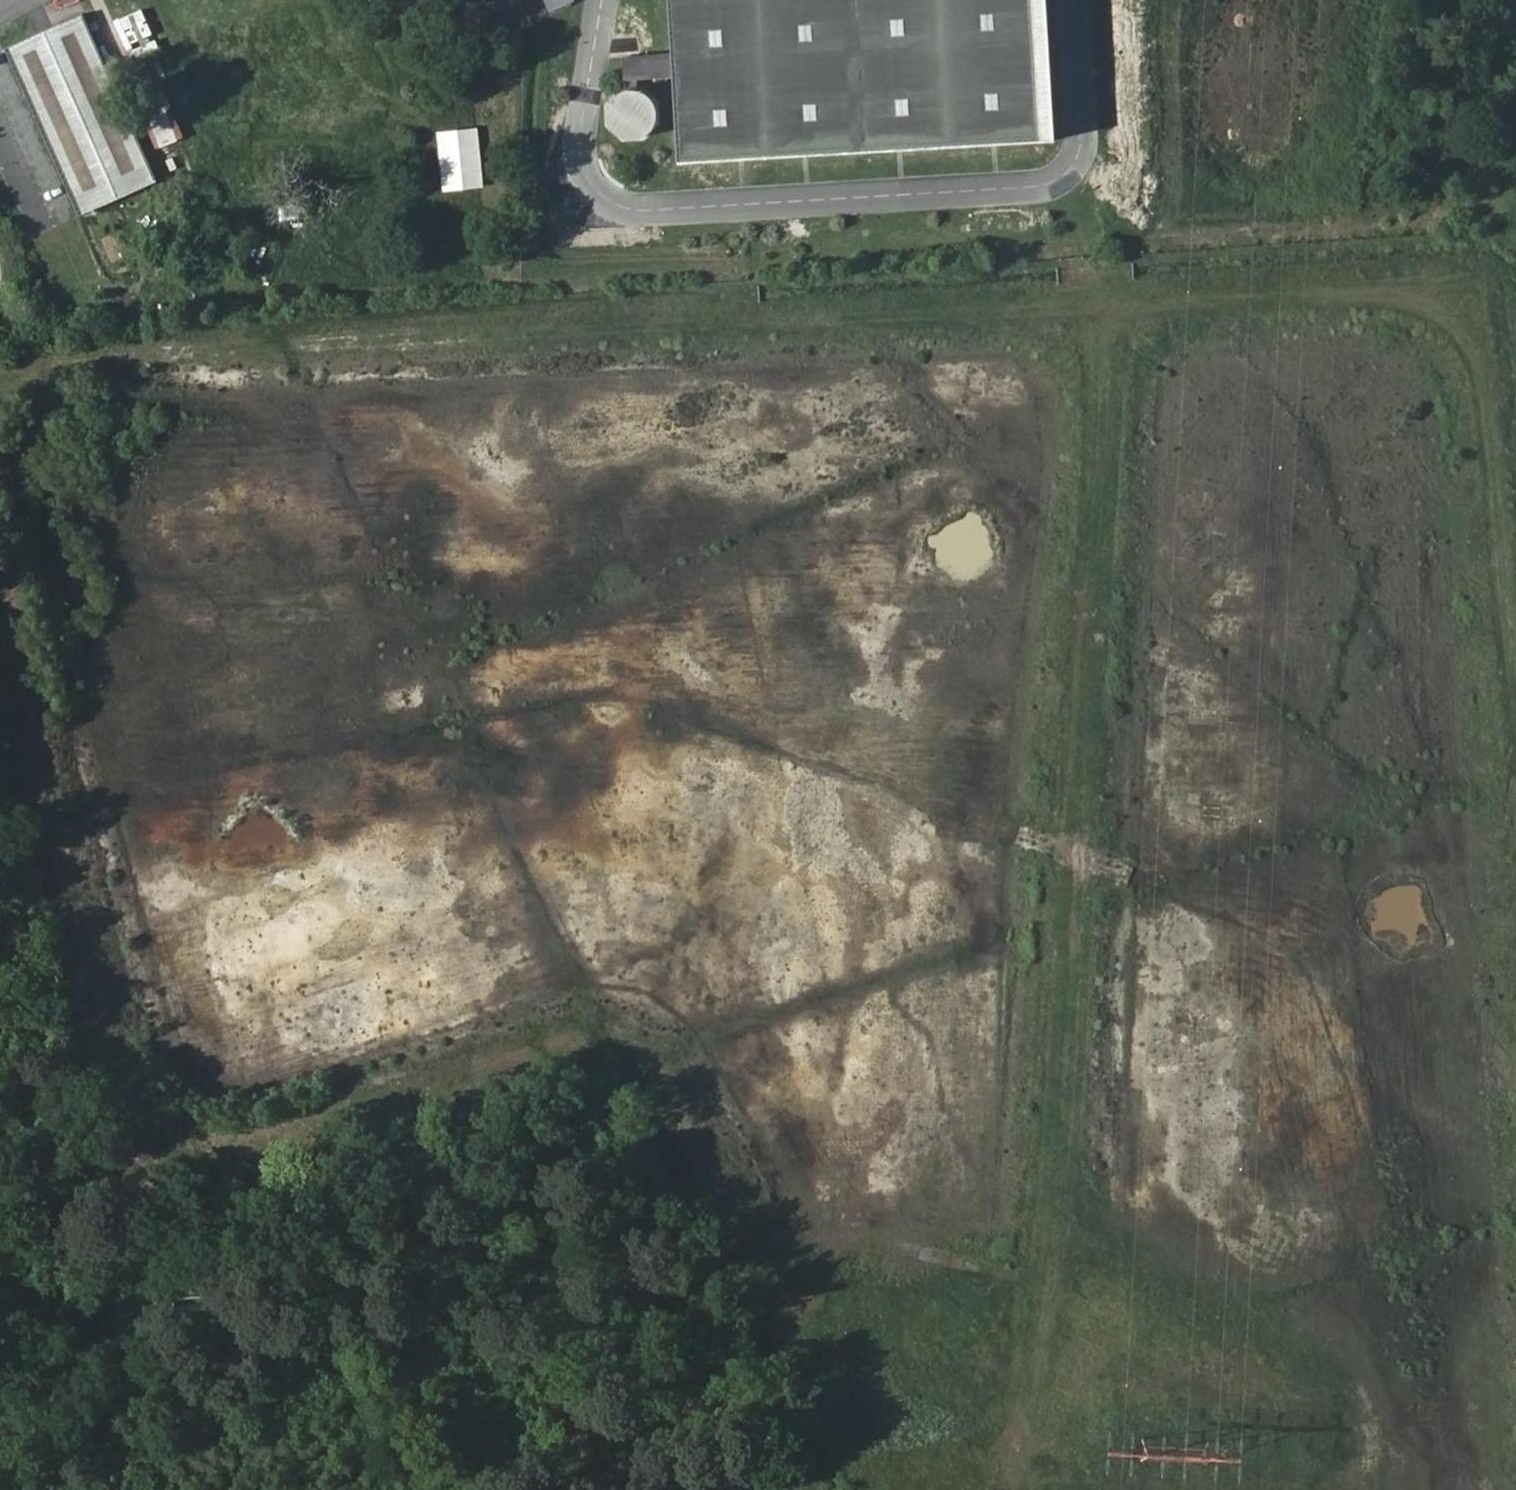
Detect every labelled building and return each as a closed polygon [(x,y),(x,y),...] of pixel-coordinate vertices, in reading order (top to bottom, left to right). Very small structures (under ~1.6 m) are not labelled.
[(549,12),(574,2),(573,0),(543,0),(549,12)] [(680,155),(1049,135),(1041,0),(671,0),(680,155)] [(80,16),(4,50),(77,216),(154,182),(80,16)] [(647,56),(626,56),(626,71),(647,71),(647,56)] [(606,136),(655,135),(655,92),(605,92),(606,136)] [(74,220),(70,199),(49,203),(52,224),(74,220)]
